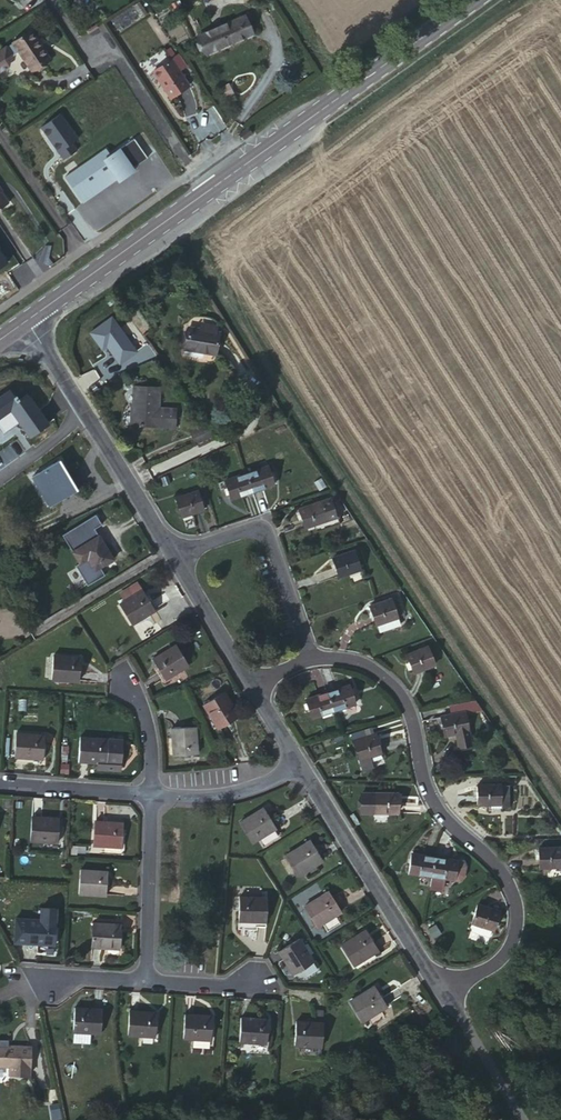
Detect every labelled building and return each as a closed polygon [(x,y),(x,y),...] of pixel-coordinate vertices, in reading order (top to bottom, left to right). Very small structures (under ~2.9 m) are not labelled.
[(245,17),(198,37),(205,54),(253,34),(245,17)] [(12,43),(13,45),(6,50),(5,48),(0,51),(0,71),(7,66),(9,58),(18,52),(30,70),(47,60),(29,33),(12,43)] [(171,59),(153,71),(171,98),(188,86),(171,59)] [(106,150),(69,176),(86,201),(97,193),(96,192),(116,178),(119,181),(134,170),(132,168),(147,158),(134,138),(109,156),(106,150)] [(8,203),(0,191),(0,208),(8,203)] [(188,328),(185,348),(204,351),(204,354),(215,356),(219,333),(188,328)] [(135,387),(133,425),(157,427),(157,425),(175,427),(176,411),(156,409),(156,406),(158,406),(159,388),(135,387)] [(49,424),(28,394),(17,401),(9,389),(0,395),(0,429),(3,434),(19,423),(29,438),(49,424)] [(188,430),(190,434),(206,426),(204,423),(188,430)] [(206,426),(190,434),(196,444),(213,436),(206,426)] [(57,462),(35,476),(46,493),(42,495),(48,506),(74,490),(68,480),(57,462)] [(268,466),(245,474),(251,493),(274,485),(273,481),(277,480),(274,471),(270,473),(268,466)] [(251,493),(245,474),(224,481),(231,500),(251,493)] [(46,493),(35,476),(31,478),(42,495),(46,493)] [(71,478),(68,480),(74,490),(77,489),(71,478)] [(198,491),(175,499),(181,517),(204,510),(198,491)] [(320,503),(327,520),(336,517),(330,499),(320,503)] [(304,528),(327,520),(320,503),(298,510),(304,528)] [(100,567),(113,560),(94,530),(102,525),(96,516),(63,536),(79,563),(75,566),(87,585),(104,575),(100,567)] [(354,551),(332,559),(338,577),(361,569),(354,551)] [(127,599),(119,604),(132,626),(155,611),(142,590),(135,594),(136,595),(128,601),(127,599)] [(392,599),(369,608),(375,625),(398,617),(392,599)] [(177,621),(167,606),(157,612),(167,627),(177,621)] [(399,619),(377,626),(380,633),(402,625),(399,619)] [(159,655),(152,659),(165,680),(188,665),(176,645),(169,650),(169,651),(160,656),(159,655)] [(428,647),(406,656),(413,673),(435,664),(428,647)] [(62,656),(53,656),(52,680),(79,681),(80,657),(71,657),(71,658),(62,658),(62,656)] [(350,686),(328,693),(333,711),(355,703),(350,686)] [(224,693),(204,706),(217,729),(238,715),(233,708),(232,708),(227,700),(228,699),(224,693)] [(333,711),(328,693),(305,700),(311,718),(333,711)] [(480,710),(475,701),(449,705),(451,715),(441,717),(445,736),(457,733),(460,747),(472,744),(465,712),(480,710)] [(195,727),(172,729),(173,755),(197,753),(196,745),(195,745),(195,736),(196,736),(195,727)] [(26,733),(16,733),(14,762),(45,764),(47,745),(43,745),(44,735),(34,734),(34,736),(26,735),(26,733)] [(353,743),(359,760),(369,757),(382,752),(376,735),(353,743)] [(89,737),(81,737),(78,761),(97,762),(106,763),(107,747),(107,739),(98,738),(98,739),(89,739),(89,737)] [(121,748),(122,740),(107,739),(107,747),(121,748)] [(115,766),(119,767),(121,748),(107,747),(106,763),(97,762),(97,769),(115,770),(115,766)] [(369,757),(359,760),(362,772),(373,769),(369,757)] [(501,804),(501,785),(476,786),(476,804),(501,804)] [(509,785),(501,785),(501,804),(509,804),(509,785)] [(398,793),(374,794),(375,812),(398,812),(398,793)] [(375,812),(374,794),(361,795),(361,813),(375,812)] [(248,817),(240,822),(252,843),(275,828),(262,808),(256,813),(256,814),(248,818),(248,817)] [(41,817),(32,817),(30,840),(57,842),(58,819),(50,818),(50,819),(41,819),(41,817)] [(104,822),(96,822),(94,845),(121,847),(122,823),(113,823),(114,824),(104,823),(104,822)] [(294,850),(286,855),(298,876),(322,861),(309,841),(302,846),(295,851),(294,850)] [(538,849),(538,867),(560,867),(560,848),(538,849)] [(408,873),(431,876),(434,857),(411,854),(408,873)] [(434,857),(431,876),(430,886),(430,887),(443,889),(444,879),(459,881),(463,876),(465,866),(462,861),(434,857)] [(89,870),(80,870),(79,894),(105,895),(107,871),(99,871),(98,872),(89,871),(89,870)] [(312,902),(304,907),(317,927),(340,912),(327,892),(321,896),(321,897),(313,902),(312,902)] [(248,897),(240,898),(240,921),(265,921),(265,898),(258,898),(258,899),(249,899),(248,897)] [(471,931),(489,937),(492,930),(494,930),(500,913),(477,905),(471,922),(473,923),(471,931)] [(29,918),(28,928),(27,942),(54,944),(55,921),(46,920),(46,921),(37,921),(37,919),(29,918)] [(103,924),(93,923),(91,947),(120,949),(121,925),(112,924),(112,925),(103,925),(103,924)] [(27,942),(28,928),(15,927),(14,941),(27,942)] [(349,940),(342,945),(354,965),(376,951),(364,931),(357,935),(358,936),(349,941),(349,940)] [(299,939),(278,952),(293,974),(313,961),(309,954),(308,954),(302,947),(304,946),(299,939)] [(358,996),(350,1001),(363,1021),(386,1007),(373,987),(366,991),(367,992),(359,997),(358,996)] [(74,1008),(73,1031),(90,1032),(100,1033),(102,1010),(93,1009),(93,1010),(84,1010),(84,1008),(74,1008)] [(305,1022),(296,1021),(295,1045),(322,1047),(323,1010),(315,1009),(314,1023),(305,1023),(305,1022)] [(139,1012),(130,1011),(128,1035),(155,1036),(156,1013),(148,1012),(148,1014),(139,1013),(139,1012)] [(194,1015),(185,1015),(183,1038),(210,1039),(211,1017),(204,1016),(203,1018),(194,1016),(194,1015)] [(251,1019),(241,1018),(240,1041),(266,1043),(268,1019),(260,1019),(260,1021),(251,1020),(251,1019)] [(90,1032),(73,1031),(72,1042),(89,1043),(90,1032)] [(6,1066),(6,1064),(11,1064),(10,1066),(10,1074),(30,1074),(30,1048),(0,1047),(0,1066),(6,1066)] [(51,1107),(53,1119),(57,1119),(61,1119),(58,1106),(51,1107)]
